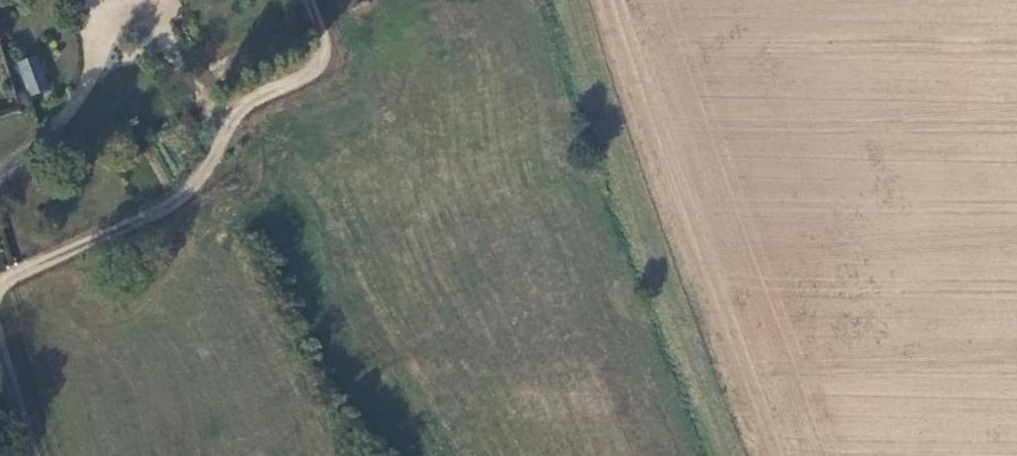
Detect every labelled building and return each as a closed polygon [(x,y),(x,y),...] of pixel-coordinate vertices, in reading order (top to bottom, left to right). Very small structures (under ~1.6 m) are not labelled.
[(50,91),(38,57),(17,64),(29,99),(50,91)]
